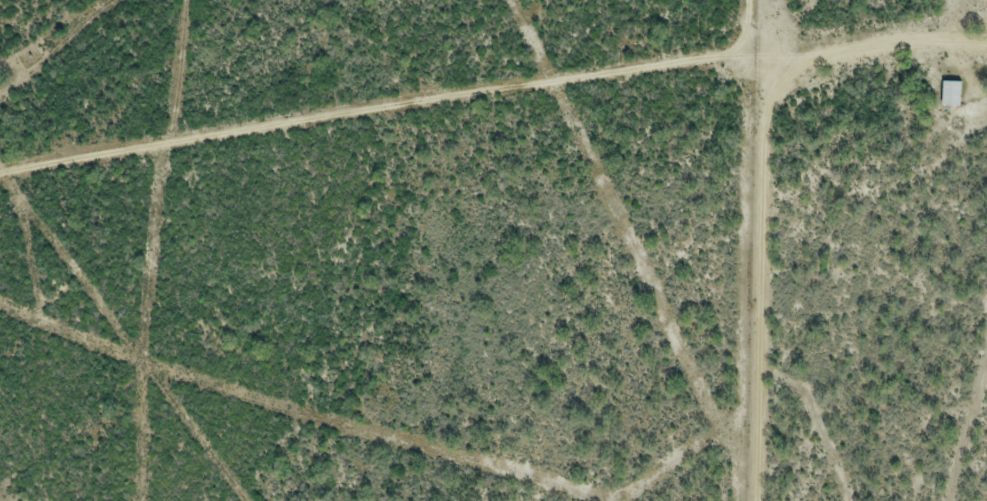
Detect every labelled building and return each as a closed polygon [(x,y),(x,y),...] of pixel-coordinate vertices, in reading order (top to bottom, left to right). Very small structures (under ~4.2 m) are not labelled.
[(959,106),(940,107),(939,82),(959,81),(959,106)]
